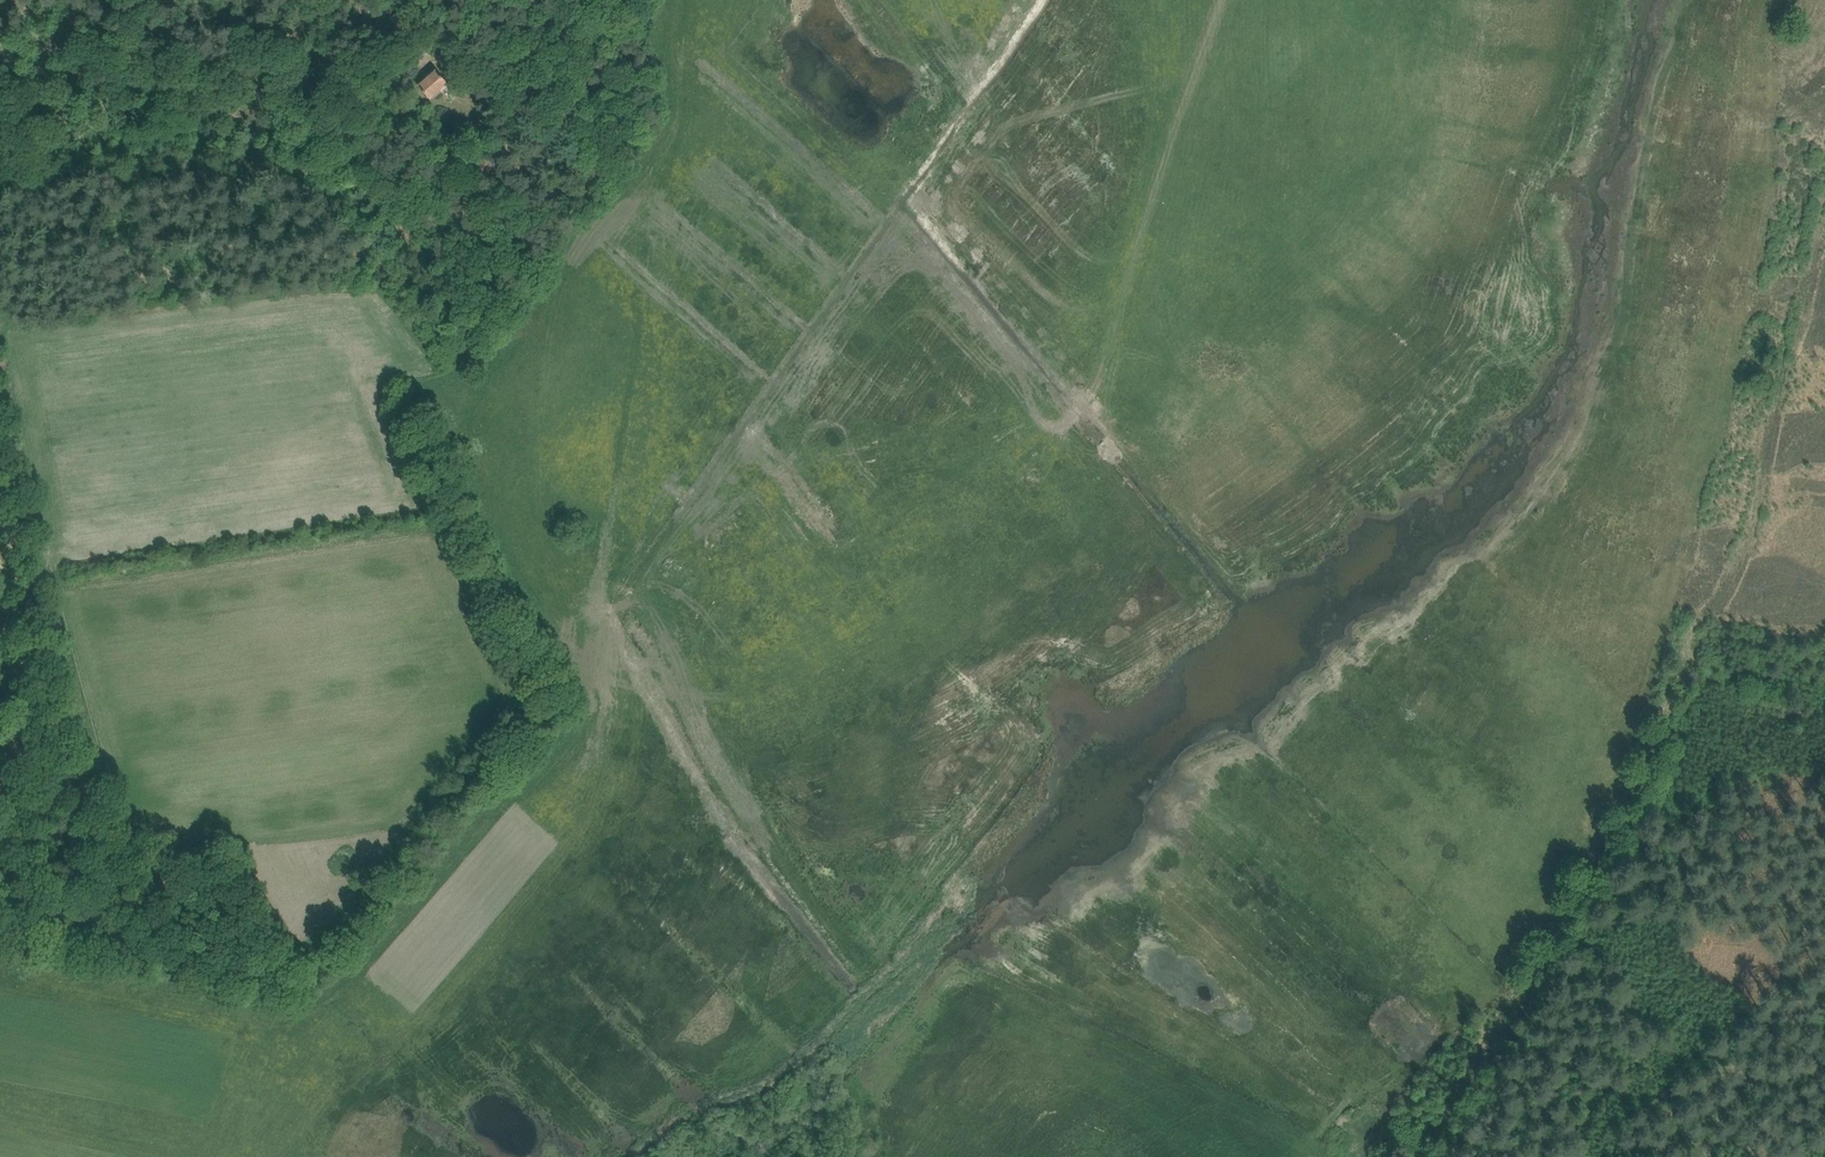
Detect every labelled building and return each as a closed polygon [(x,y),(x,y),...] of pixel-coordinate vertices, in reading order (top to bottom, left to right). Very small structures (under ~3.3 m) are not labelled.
[(408,14),(394,15),(396,30),(409,29),(408,14)] [(418,86),(430,100),(440,92),(449,84),(436,70),(428,78),(418,86)] [(1379,1135),(1370,1135),(1365,1142),(1369,1150),(1378,1151),(1383,1143),(1379,1135)]
